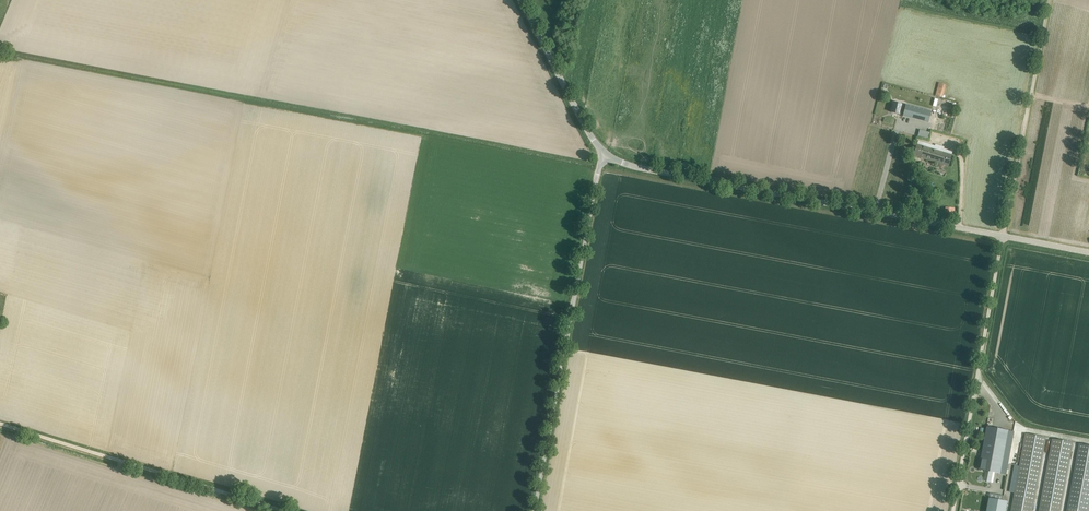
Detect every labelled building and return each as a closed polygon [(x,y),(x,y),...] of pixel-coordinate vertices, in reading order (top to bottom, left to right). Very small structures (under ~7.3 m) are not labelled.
[(935,96),(943,97),(946,84),(938,82),(935,94),(936,94),(935,96)] [(894,102),(891,112),(899,114),(903,115),(903,116),(928,122),(931,111),(906,105),(894,102)] [(920,130),(919,136),(928,139),(930,133),(920,130)] [(917,144),(913,155),(949,166),(952,155),(917,144)] [(1008,430),(987,426),(979,469),(1000,473),(1008,430)] [(1045,437),(1024,434),(1010,510),(1031,510),(1045,437)] [(1072,443),(1051,439),(1038,510),(1059,510),(1072,443)] [(1088,504),(1088,445),(1079,443),(1067,510),(1088,510),(1088,504)] [(986,510),(1005,510),(1007,501),(989,498),(986,510)]
